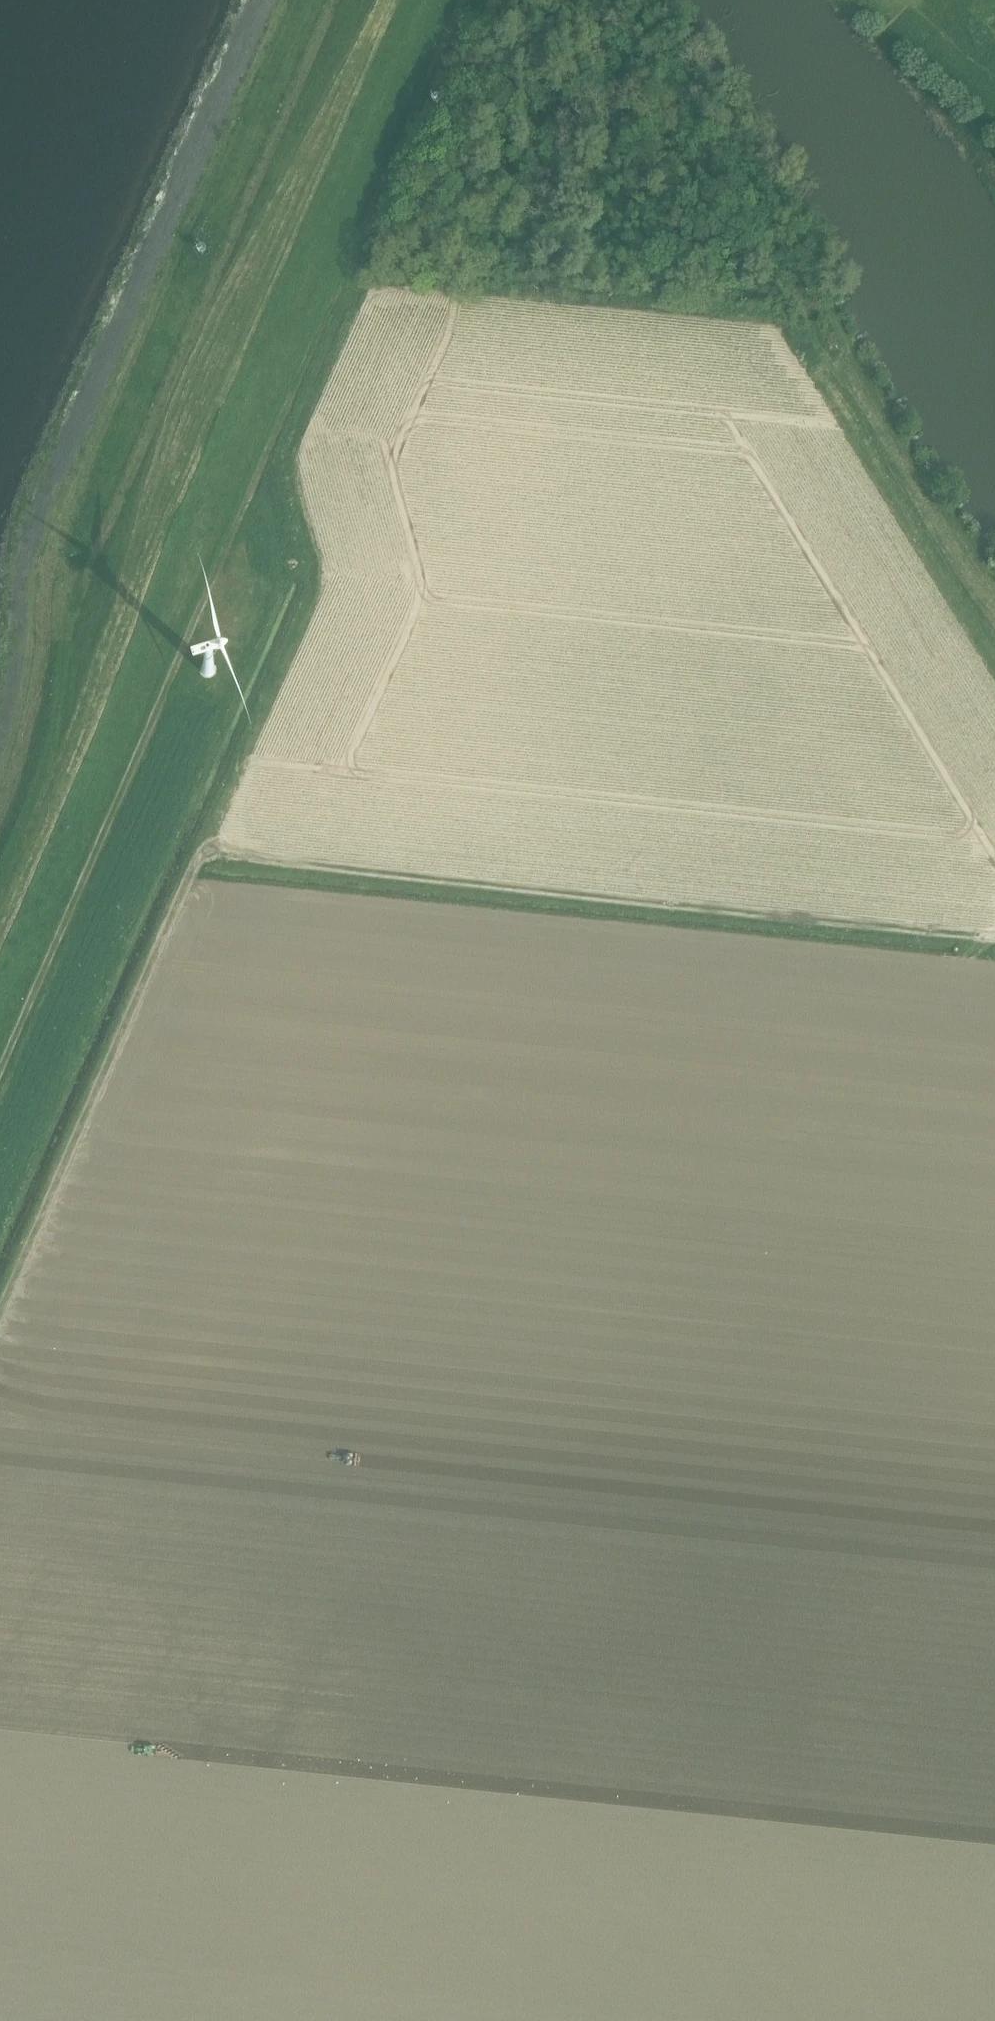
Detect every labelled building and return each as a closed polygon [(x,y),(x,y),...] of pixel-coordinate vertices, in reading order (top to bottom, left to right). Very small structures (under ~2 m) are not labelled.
[(982,22),(994,34),(994,30),(984,20),(982,22)] [(206,676),(207,677),(209,677),(211,677),(212,676),(213,675),(214,673),(215,672),(215,670),(215,669),(214,667),(213,666),(211,665),(210,665),(208,665),(207,665),(205,666),(204,667),(203,669),(203,670),(203,672),(204,673),(204,675),(206,676)]
